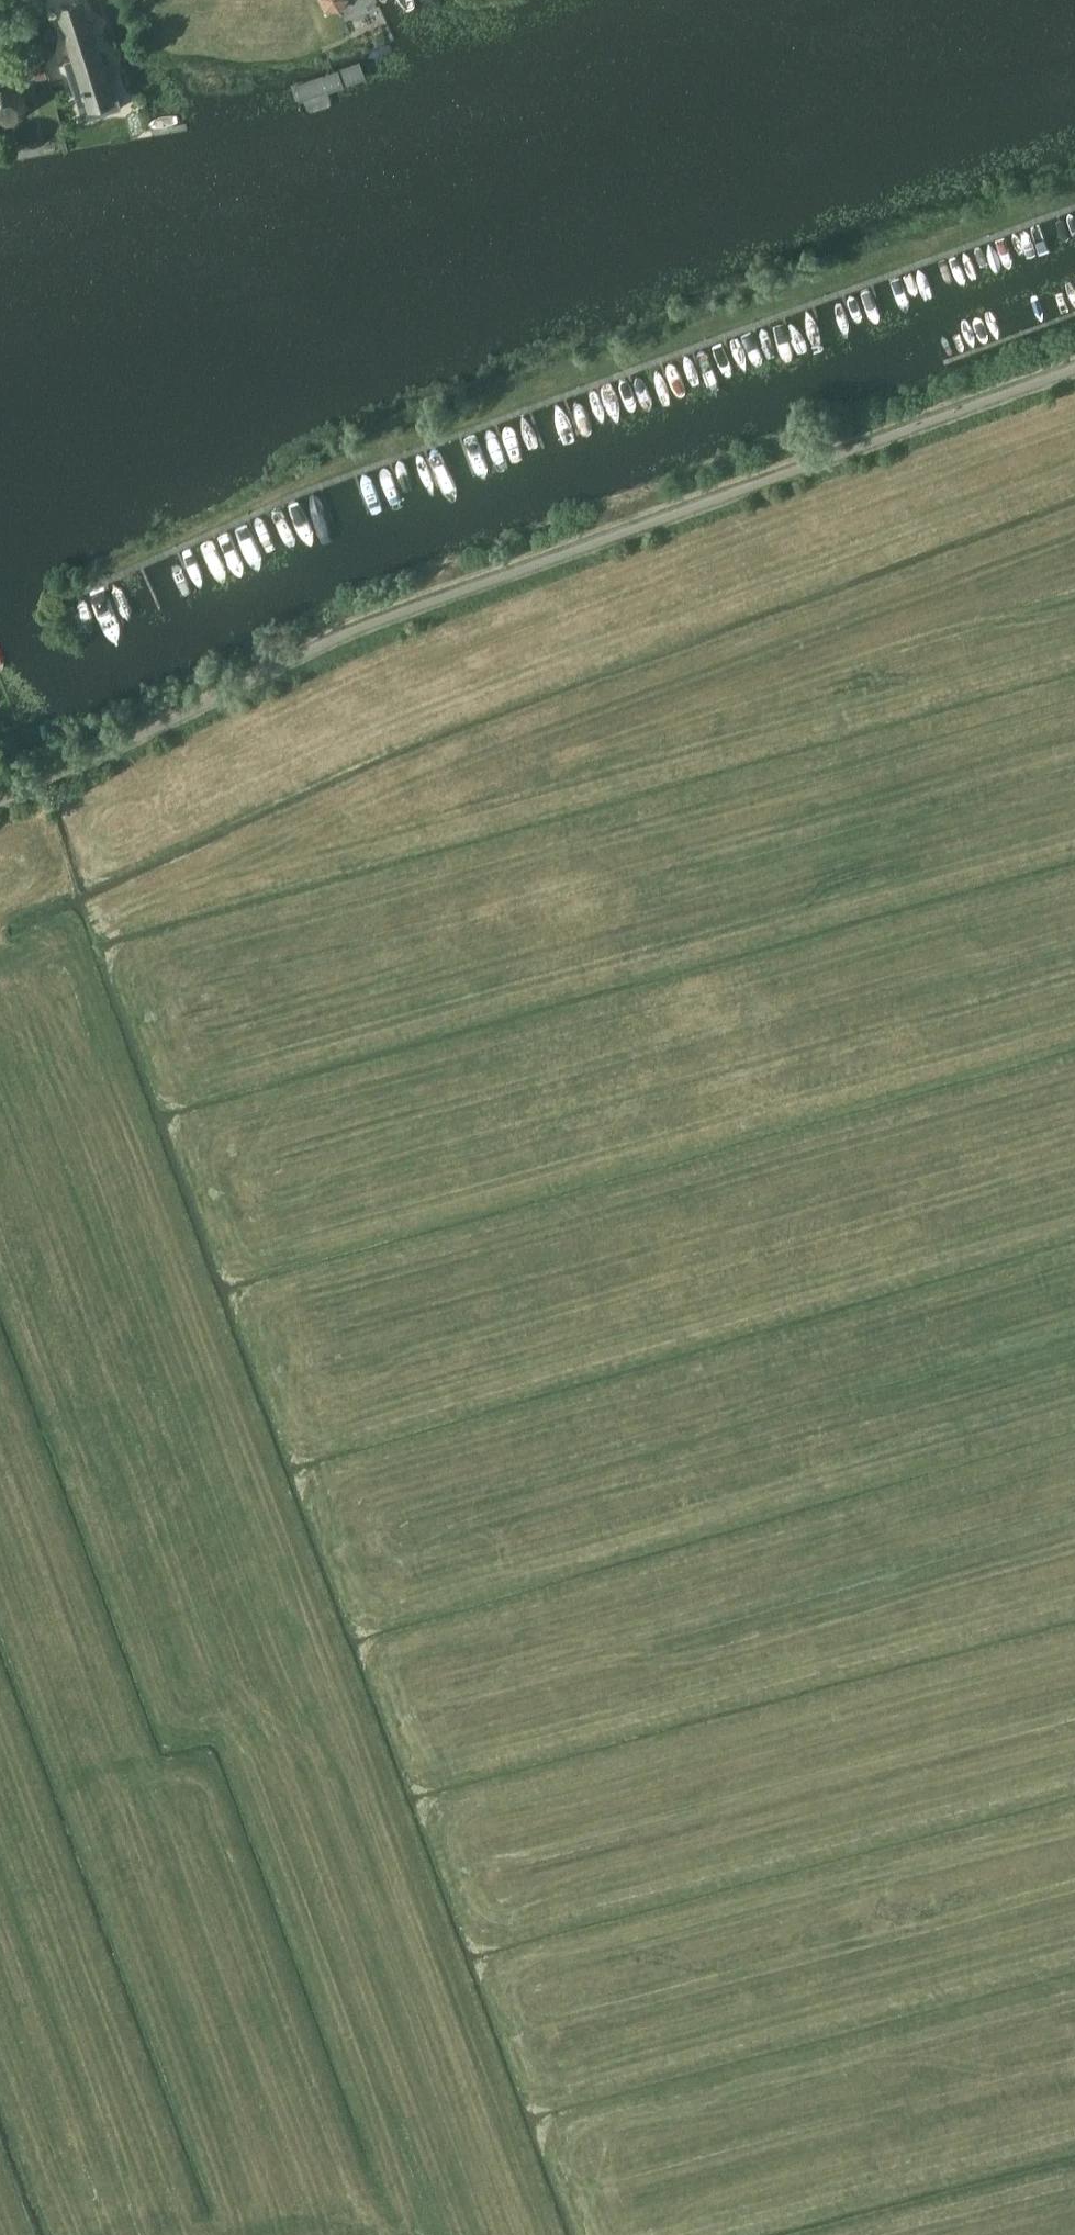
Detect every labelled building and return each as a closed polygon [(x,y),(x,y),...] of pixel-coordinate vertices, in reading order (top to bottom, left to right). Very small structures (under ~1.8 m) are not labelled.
[(102,19),(123,11),(119,0),(95,0),(102,19)] [(77,59),(66,63),(70,76),(81,73),(91,103),(114,95),(103,63),(95,66),(92,56),(100,54),(90,22),(67,30),(77,59)] [(295,83),(301,99),(300,100),(305,117),(334,106),(328,90),(361,79),(356,63),(295,83)] [(1,114),(7,118),(15,118),(21,114),(26,109),(27,102),(26,94),(21,89),(15,85),(7,85),(1,89),(0,89),(0,114),(1,114)]
